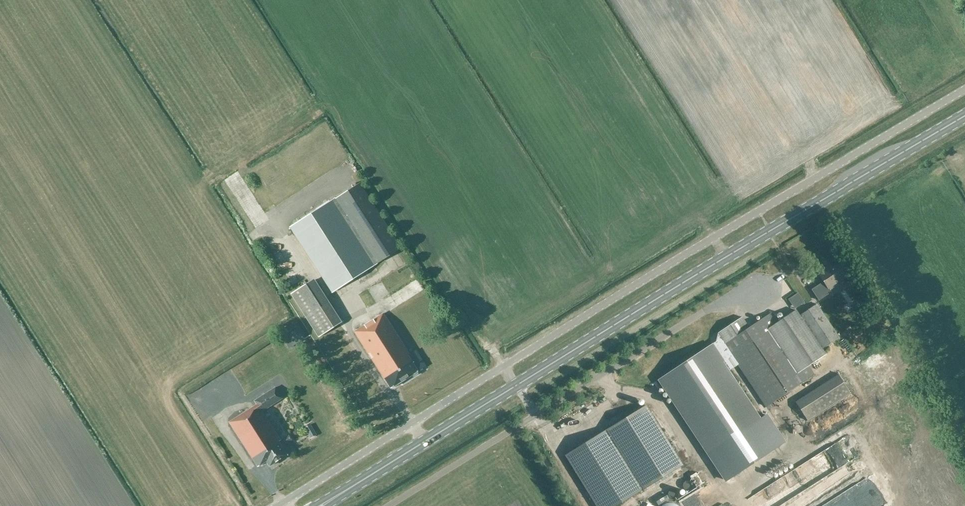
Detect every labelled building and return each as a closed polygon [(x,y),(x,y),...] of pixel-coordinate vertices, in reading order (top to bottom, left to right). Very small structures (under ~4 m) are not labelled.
[(401,248),(360,183),(336,199),(377,263),(401,248)] [(290,228),(332,292),(374,264),(333,200),(290,228)] [(851,279),(840,263),(828,271),(826,268),(818,273),(824,282),(811,290),(818,301),(831,292),(828,289),(842,280),(845,283),(851,279)] [(324,305),(296,266),(279,279),(320,337),(339,324),(325,304),(324,305)] [(819,275),(807,280),(809,285),(821,280),(819,275)] [(721,339),(661,379),(710,452),(728,478),(785,441),(768,414),(761,418),(724,362),(733,356),(766,406),(814,374),(809,367),(826,355),(822,349),(839,338),(817,304),(800,315),(797,310),(779,322),(772,312),(748,328),(742,318),(718,334),(721,339)] [(355,331),(391,388),(418,371),(383,314),(355,331)] [(361,371),(365,381),(373,377),(368,367),(361,371)] [(838,374),(796,401),(809,420),(850,394),(838,374)] [(284,385),(280,376),(275,379),(279,387),(284,385)] [(266,461),(269,466),(287,454),(278,441),(281,440),(262,411),(282,398),(275,388),(254,401),(255,404),(230,422),(258,467),(266,461)] [(195,389),(187,393),(191,403),(200,399),(195,389)] [(646,406),(565,456),(596,505),(617,505),(683,465),(646,406)] [(282,440),(285,445),(292,441),(288,435),(282,440)] [(675,441),(671,445),(681,454),(684,450),(675,441)] [(650,505),(670,505),(696,490),(694,486),(699,483),(693,473),(647,500),(650,505)] [(753,505),(764,505),(796,484),(790,476),(751,503),(753,505)]
